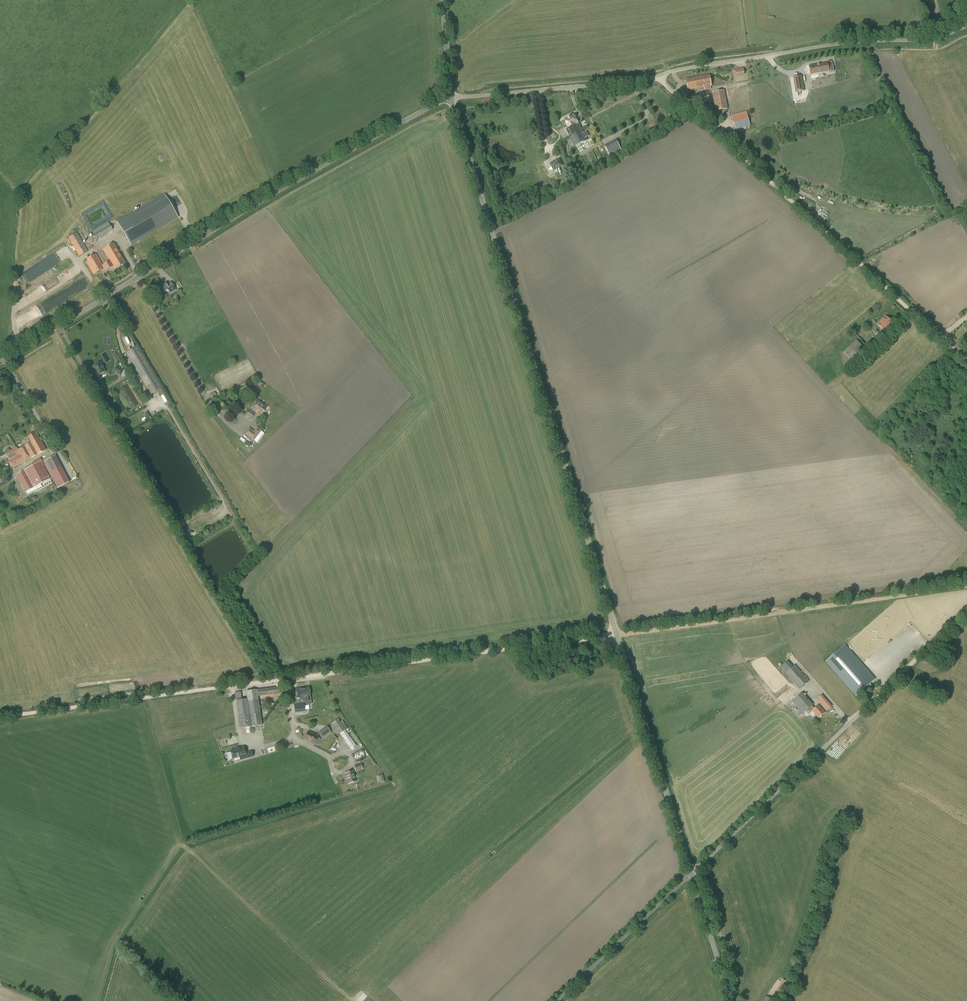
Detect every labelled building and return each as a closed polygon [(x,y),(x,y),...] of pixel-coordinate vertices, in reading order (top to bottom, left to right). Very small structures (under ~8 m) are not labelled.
[(829,71),(833,70),(832,62),(828,63),(827,62),(811,64),(812,72),(829,69),(829,71)] [(696,90),(712,87),(709,74),(693,77),(694,78),(687,80),(688,90),(696,88),(696,90)] [(803,75),(796,76),(798,90),(806,89),(803,75)] [(717,101),(714,102),(716,111),(727,109),(724,91),(716,92),(717,101)] [(735,130),(750,126),(747,111),(732,115),(732,117),(735,130)] [(570,137),(582,131),(578,124),(574,115),(564,120),(569,129),(566,130),(570,137)] [(575,147),(587,141),(582,131),(570,137),(575,147)] [(617,141),(606,147),(610,155),(621,149),(617,141)] [(572,149),(575,155),(581,152),(577,146),(572,149)] [(577,160),(583,169),(588,166),(582,157),(577,160)] [(560,158),(549,164),(553,171),(564,166),(560,158)] [(131,246),(178,218),(164,194),(117,222),(131,246)] [(106,203),(86,213),(93,227),(113,217),(106,203)] [(95,240),(113,230),(108,222),(90,232),(95,240)] [(79,257),(88,251),(77,232),(68,238),(79,257)] [(115,270),(125,263),(114,244),(103,250),(110,261),(102,265),(96,254),(85,260),(93,275),(104,269),(105,271),(113,267),(115,270)] [(48,258),(42,264),(47,268),(52,263),(48,258)] [(170,282),(166,285),(165,284),(160,287),(159,286),(154,289),(157,293),(157,292),(159,295),(168,290),(170,293),(175,290),(170,282)] [(884,332),(892,324),(885,317),(877,324),(884,332)] [(851,360),(864,349),(857,340),(843,352),(851,360)] [(165,394),(164,391),(162,388),(137,346),(126,353),(151,395),(157,391),(160,397),(165,394)] [(96,382),(100,380),(98,376),(105,371),(100,362),(92,367),(96,374),(93,376),(96,382)] [(123,370),(117,366),(116,368),(115,367),(114,370),(115,371),(114,372),(120,376),(123,370)] [(94,392),(101,388),(98,383),(91,387),(94,392)] [(162,396),(167,403),(170,401),(166,394),(162,396)] [(260,416),(267,406),(256,399),(254,403),(255,404),(254,406),(252,405),(249,409),(244,416),(250,421),(256,413),(260,416)] [(253,441),(262,430),(257,427),(254,431),(249,428),(244,434),(253,441)] [(24,452),(41,442),(36,433),(26,438),(29,443),(17,450),(16,448),(5,454),(9,460),(23,452),(24,452)] [(23,452),(9,460),(13,468),(32,457),(33,457),(46,450),(41,442),(24,452),(23,452)] [(57,489),(69,482),(55,455),(43,462),(57,489)] [(26,492),(50,479),(43,464),(44,464),(42,460),(16,474),(26,492)] [(826,662),(856,696),(875,679),(845,645),(826,662)] [(800,690),(809,681),(795,664),(785,673),(800,690)] [(282,687),(257,690),(258,696),(283,693),(282,687)] [(306,692),(310,691),(309,687),(296,689),(297,697),(293,698),(295,711),(295,713),(305,711),(305,710),(304,706),(301,707),(300,698),(303,697),(302,693),(307,693),(306,692)] [(242,700),(236,701),(240,728),(262,725),(258,696),(257,690),(246,691),(247,699),(242,700)] [(301,707),(304,706),(311,705),(310,697),(310,691),(306,692),(307,693),(302,693),(303,697),(300,698),(301,707)] [(815,709),(812,706),(813,705),(802,692),(792,701),(803,714),(806,711),(808,714),(812,711),(818,718),(825,712),(818,705),(815,709)] [(827,711),(832,706),(822,695),(816,699),(827,711)] [(342,726),(338,720),(333,724),(345,741),(351,750),(356,746),(350,738),(345,730),(348,728),(345,724),(342,726)] [(322,730),(318,732),(320,735),(323,739),(326,736),(322,730)] [(318,736),(308,731),(304,739),(313,744),(318,736)] [(232,759),(239,757),(240,760),(253,757),(251,751),(245,753),(243,747),(230,751),(231,752),(227,753),(227,754),(229,760),(232,759)] [(356,761),(365,755),(362,750),(353,756),(356,761)] [(349,784),(356,781),(353,771),(346,774),(349,784)]
